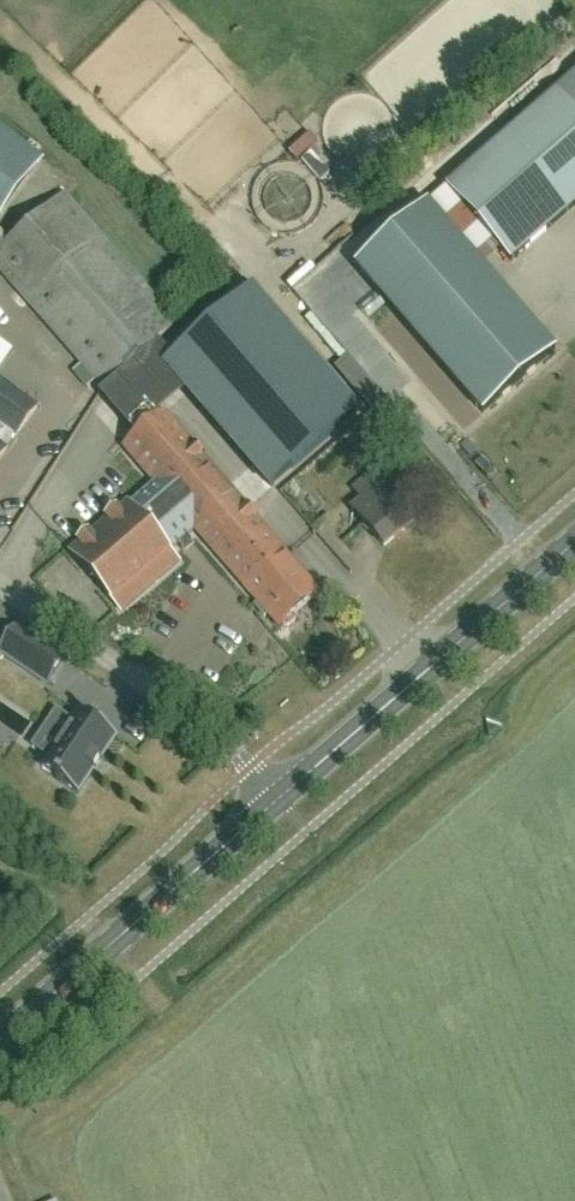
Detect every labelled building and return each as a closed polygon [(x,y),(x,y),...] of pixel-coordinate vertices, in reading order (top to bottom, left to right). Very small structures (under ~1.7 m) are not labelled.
[(574,207),(574,75),(446,189),(511,263),(574,207)] [(39,156),(0,127),(0,208),(39,156)] [(105,389),(178,324),(177,323),(159,302),(65,194),(0,251),(0,269),(105,389)] [(356,268),(483,414),(555,350),(428,205),(356,268)] [(356,414),(250,293),(173,359),(168,364),(189,388),(273,486),(356,414)] [(1,445),(11,433),(16,437),(38,407),(0,379),(0,444),(1,445)] [(320,592),(164,412),(123,447),(154,483),(130,504),(128,501),(118,510),(117,508),(106,518),(107,519),(90,534),(89,533),(78,542),(79,543),(70,552),(121,611),(179,561),(171,551),(178,545),(183,550),(192,542),(188,537),(195,530),(274,621),(280,628),(283,625),(288,627),(296,619),(295,614),(320,592)] [(384,549),(416,522),(375,474),(354,491),(367,506),(356,516),(384,549)] [(28,671),(47,684),(48,685),(49,683),(64,662),(65,660),(45,647),(17,628),(0,652),(28,671)] [(73,721),(49,757),(42,767),(57,777),(56,779),(61,782),(62,781),(78,791),(115,735),(100,725),(101,724),(96,720),(95,722),(79,711),(73,721)]
